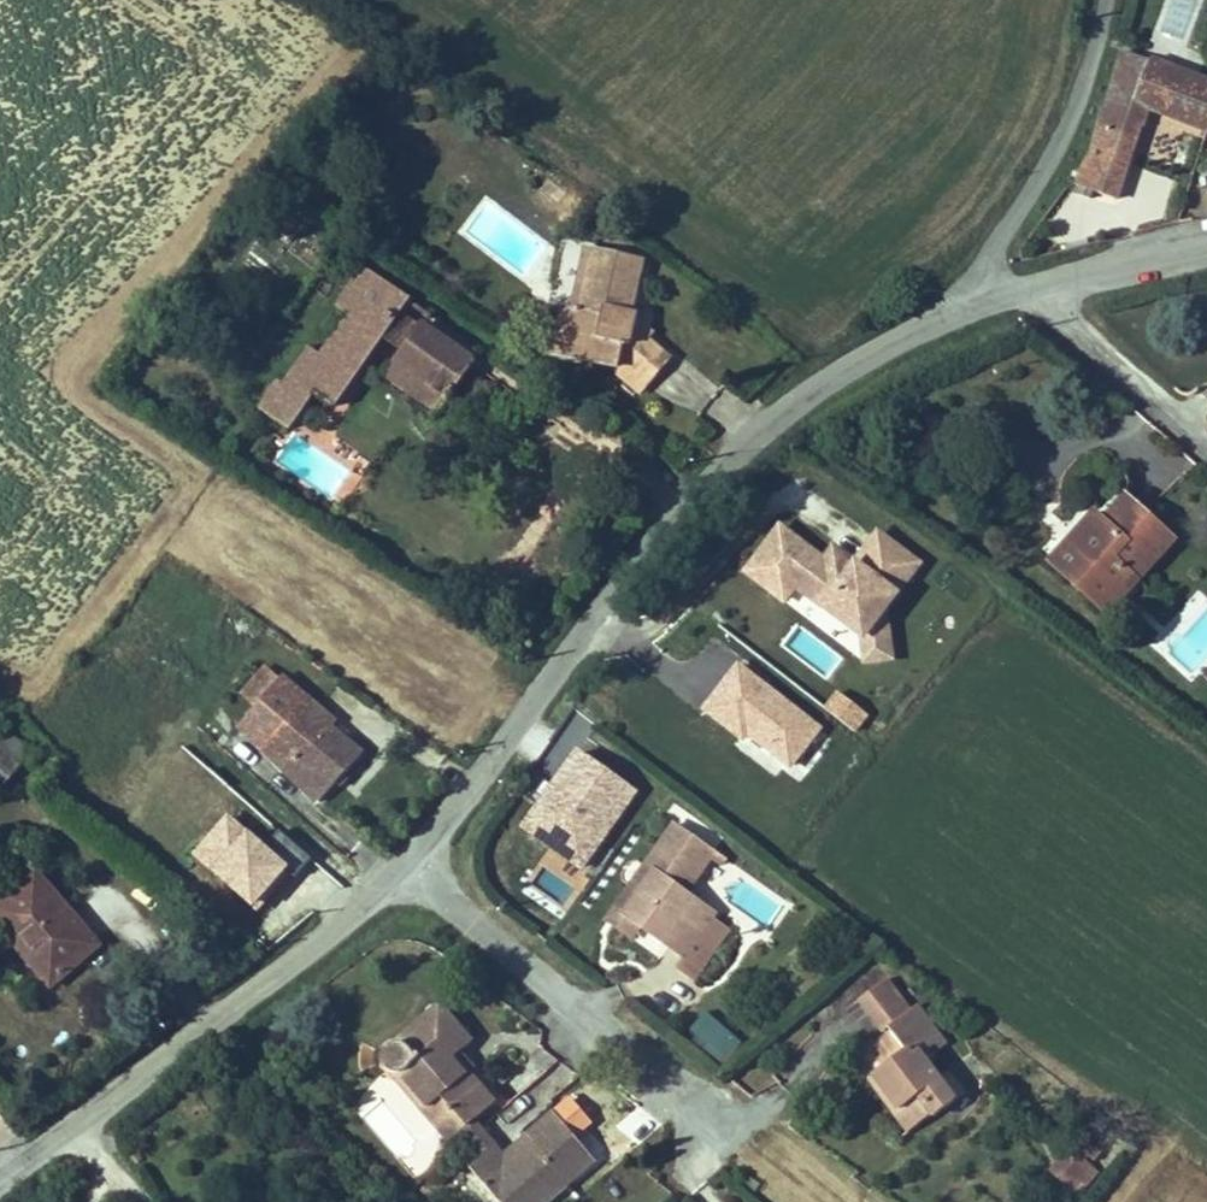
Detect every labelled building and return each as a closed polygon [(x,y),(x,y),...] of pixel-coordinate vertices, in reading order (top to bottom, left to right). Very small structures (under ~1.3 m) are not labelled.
[(1118,101),(1115,115),(1112,114),(1101,158),(1092,173),(1086,192),(1131,207),(1154,135),(1157,135),(1161,119),(1206,136),(1206,80),(1163,64),(1162,68),(1131,57),(1118,101)] [(568,367),(618,379),(617,382),(644,405),(677,369),(635,330),(640,323),(634,318),(636,315),(631,311),(646,272),(603,260),(587,317),(581,316),(568,367)] [(354,323),(381,285),(372,278),(345,317),(354,323)] [(354,323),(307,389),(338,411),(385,344),(407,359),(457,395),(477,367),(405,316),(412,307),(381,285),(354,323)] [(442,417),(457,395),(407,359),(392,381),(442,417)] [(1113,623),(1181,548),(1134,506),(1112,530),(1102,521),(1056,571),(1113,623)] [(840,592),(878,622),(892,605),(926,560),(886,529),(863,560),(851,550),(841,563),(832,556),(788,523),(755,567),(792,595),(803,580),(832,603),(840,592)] [(841,563),(851,550),(842,543),(832,556),(841,563)] [(840,592),(832,603),(870,633),(873,657),(898,653),(892,605),(878,622),(840,592)] [(790,772),(826,724),(737,659),(701,707),(790,772)] [(334,727),(336,724),(279,684),(241,737),(331,802),(368,752),(334,727)] [(174,729),(148,768),(156,773),(159,767),(173,777),(196,743),(174,729)] [(0,744),(0,812),(32,789),(0,744)] [(520,827),(585,870),(641,788),(576,744),(520,827)] [(709,918),(680,899),(708,858),(667,830),(639,871),(646,876),(617,919),(634,931),(680,962),(674,970),(693,984),(725,934),(706,922),(709,918)] [(634,931),(617,919),(646,876),(639,871),(601,929),(624,944),(634,931)] [(102,956),(39,888),(0,923),(0,938),(26,967),(15,976),(46,1010),(74,985),(72,983),(102,956)] [(15,976),(26,967),(0,938),(0,960),(15,976)] [(956,1099),(925,1060),(942,1046),(912,1009),(906,1014),(876,977),(849,1000),(878,1036),(884,1031),(893,1043),(902,1054),(890,1063),(872,1077),(897,1110),(891,1115),(906,1134),(928,1117),(930,1120),(956,1099)] [(497,1103),(456,1057),(474,1042),(441,1003),(421,1020),(427,1027),(403,1048),(399,1046),(396,1046),(392,1046),(389,1047),(386,1049),(383,1052),(381,1056),(380,1060),(379,1063),(379,1065),(381,1069),(385,1074),(389,1077),(396,1078),(402,1077),(431,1111),(442,1101),(453,1113),(435,1129),(449,1145),(497,1103)] [(725,1063),(744,1041),(706,1009),(687,1031),(725,1063)] [(399,1046),(403,1048),(427,1027),(421,1020),(392,1046),(396,1046),(399,1046)] [(890,1063),(902,1054),(893,1043),(881,1052),(890,1063)] [(442,1101),(431,1111),(402,1077),(396,1078),(389,1077),(435,1129),(453,1113),(442,1101)] [(872,1077),(865,1082),(891,1115),(897,1110),(872,1077)] [(499,1176),(483,1158),(466,1172),(492,1201),(547,1201),(592,1163),(552,1118),(525,1141),(531,1148),(499,1176)] [(525,1141),(501,1162),(491,1151),(483,1158),(499,1176),(531,1148),(525,1141)] [(1064,1189),(1084,1166),(1069,1154),(1050,1177),(1064,1189)]
